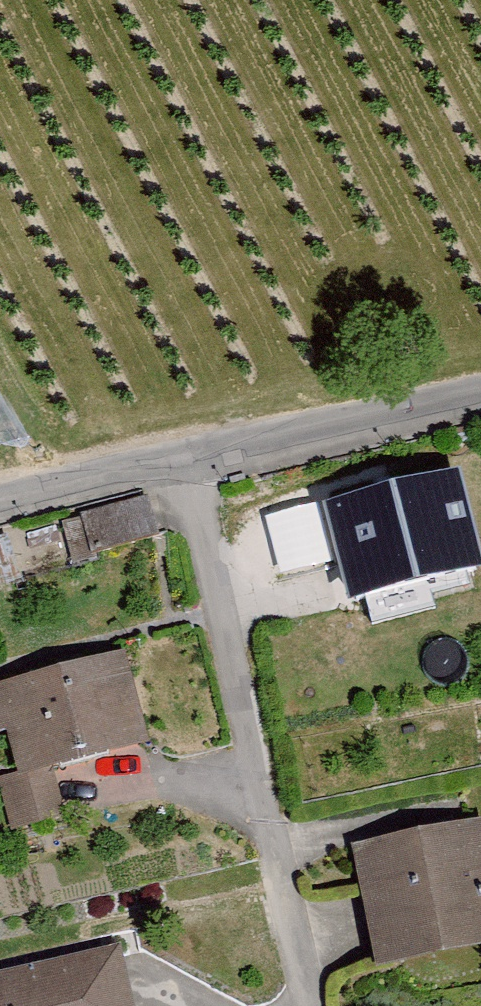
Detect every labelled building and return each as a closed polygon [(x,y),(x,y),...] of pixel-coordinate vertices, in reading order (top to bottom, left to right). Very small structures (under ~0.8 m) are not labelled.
[(330,516),(355,618),(480,587),(480,573),(459,484),(330,516)] [(160,545),(147,501),(76,523),(89,567),(160,545)] [(128,658),(0,689),(0,742),(8,740),(18,780),(0,785),(13,837),(123,811),(113,768),(152,758),(128,658)] [(350,853),(372,978),(480,959),(480,830),(350,853)] [(121,953),(0,982),(0,1005),(134,1005),(121,953)]
